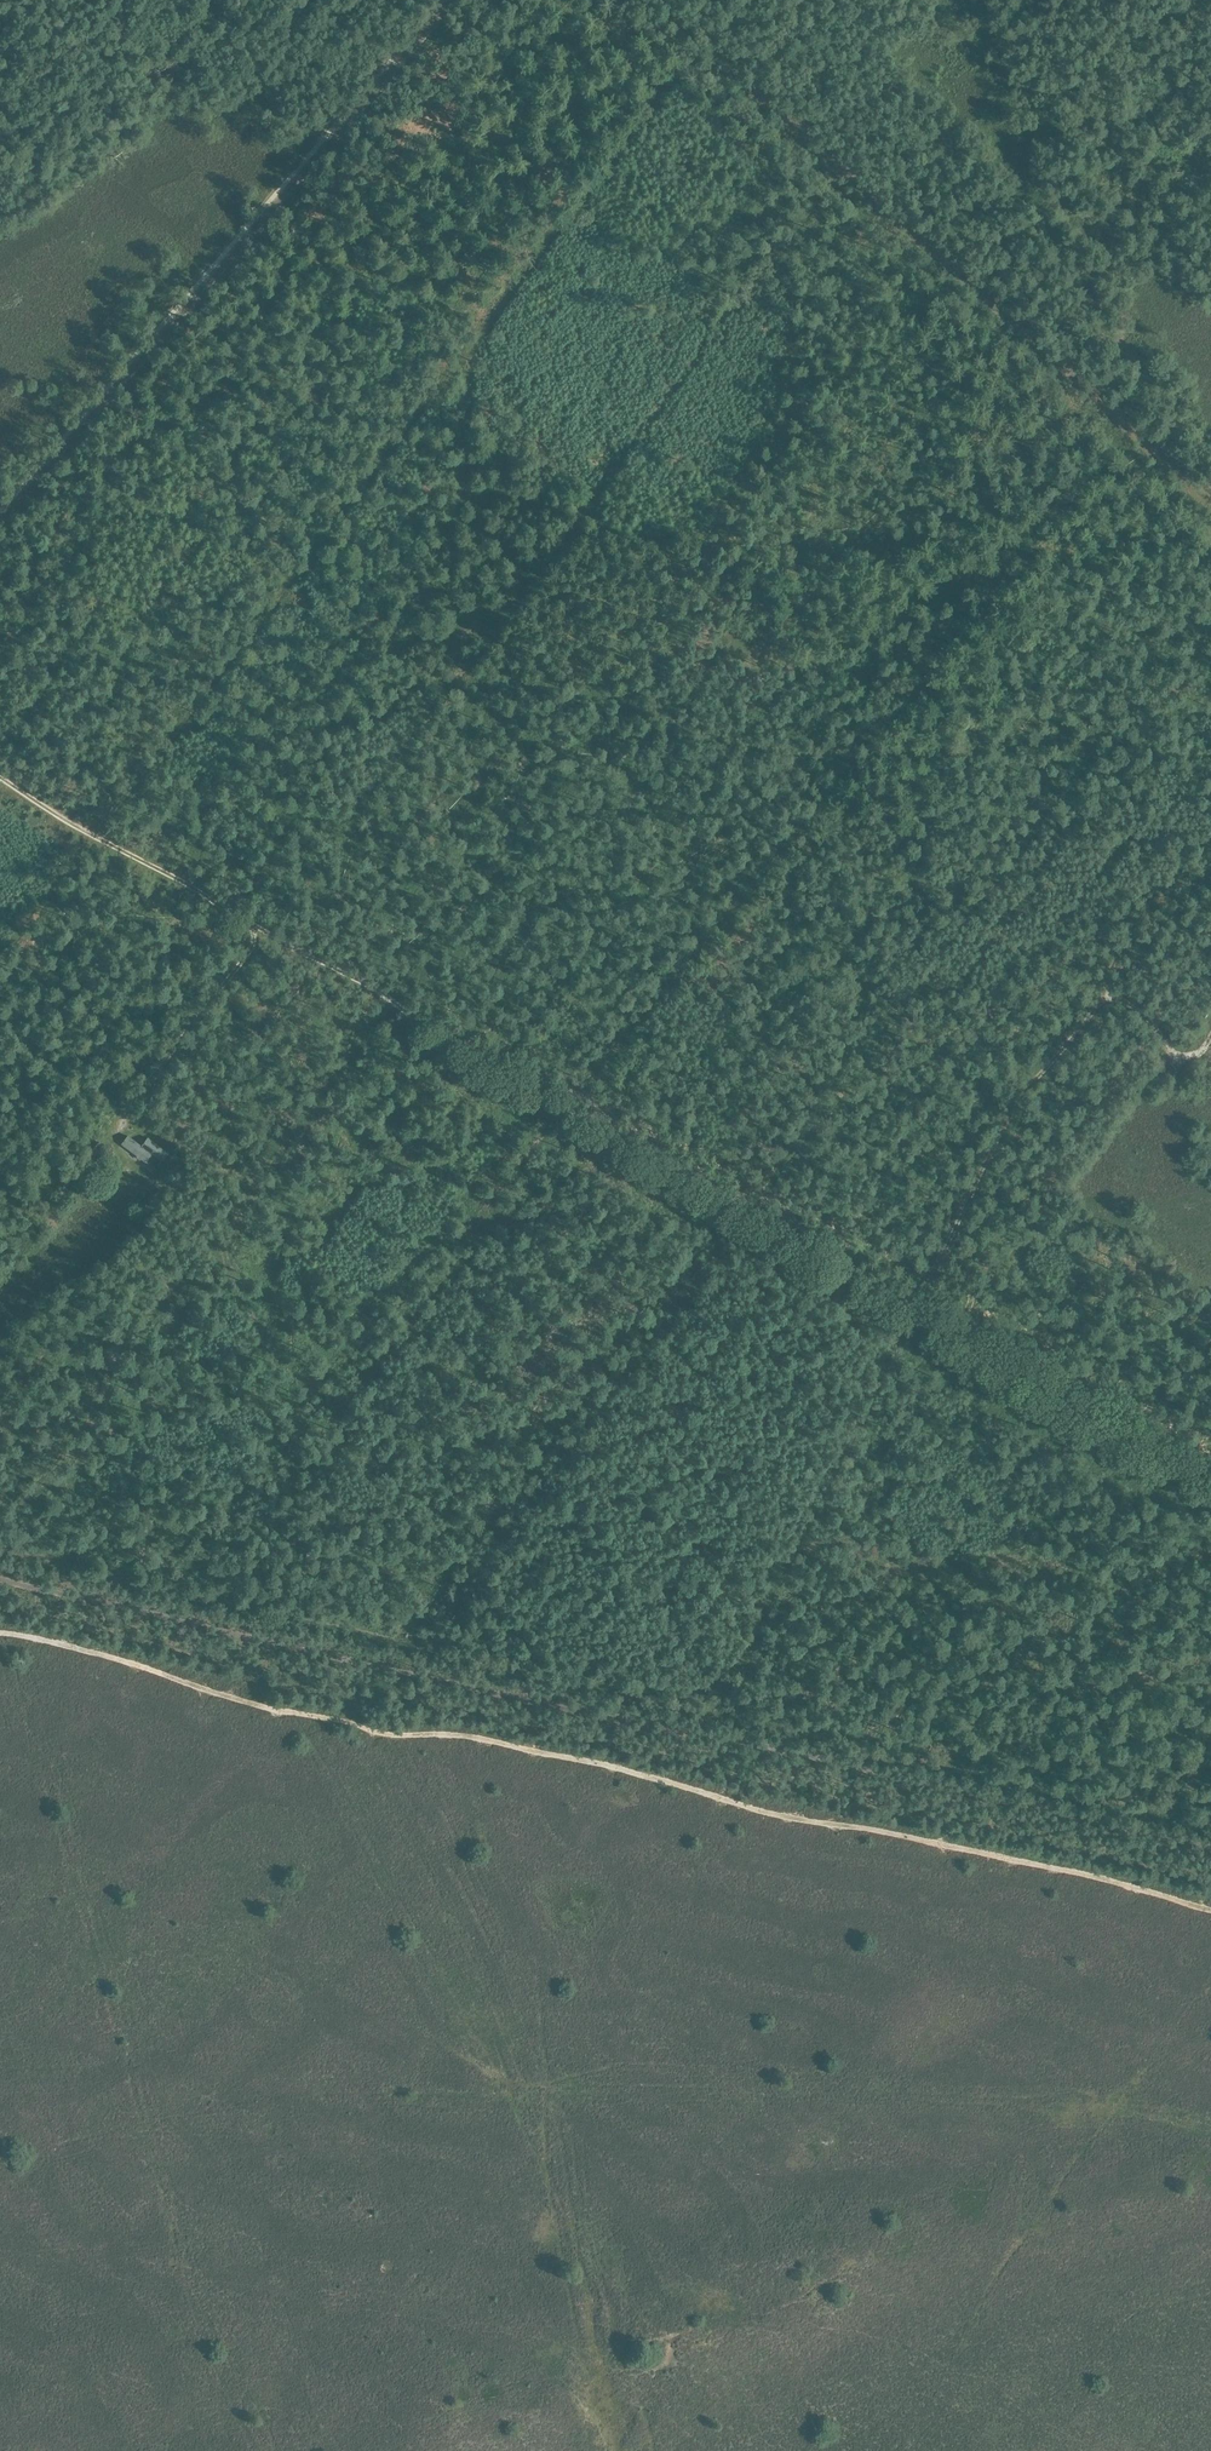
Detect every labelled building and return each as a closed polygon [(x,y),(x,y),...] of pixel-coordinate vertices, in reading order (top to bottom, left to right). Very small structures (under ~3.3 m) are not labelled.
[(123,1085),(112,1099),(117,1104),(124,1096),(122,1095),(128,1088),(123,1085)] [(146,1162),(151,1154),(128,1136),(122,1144),(146,1162)]
